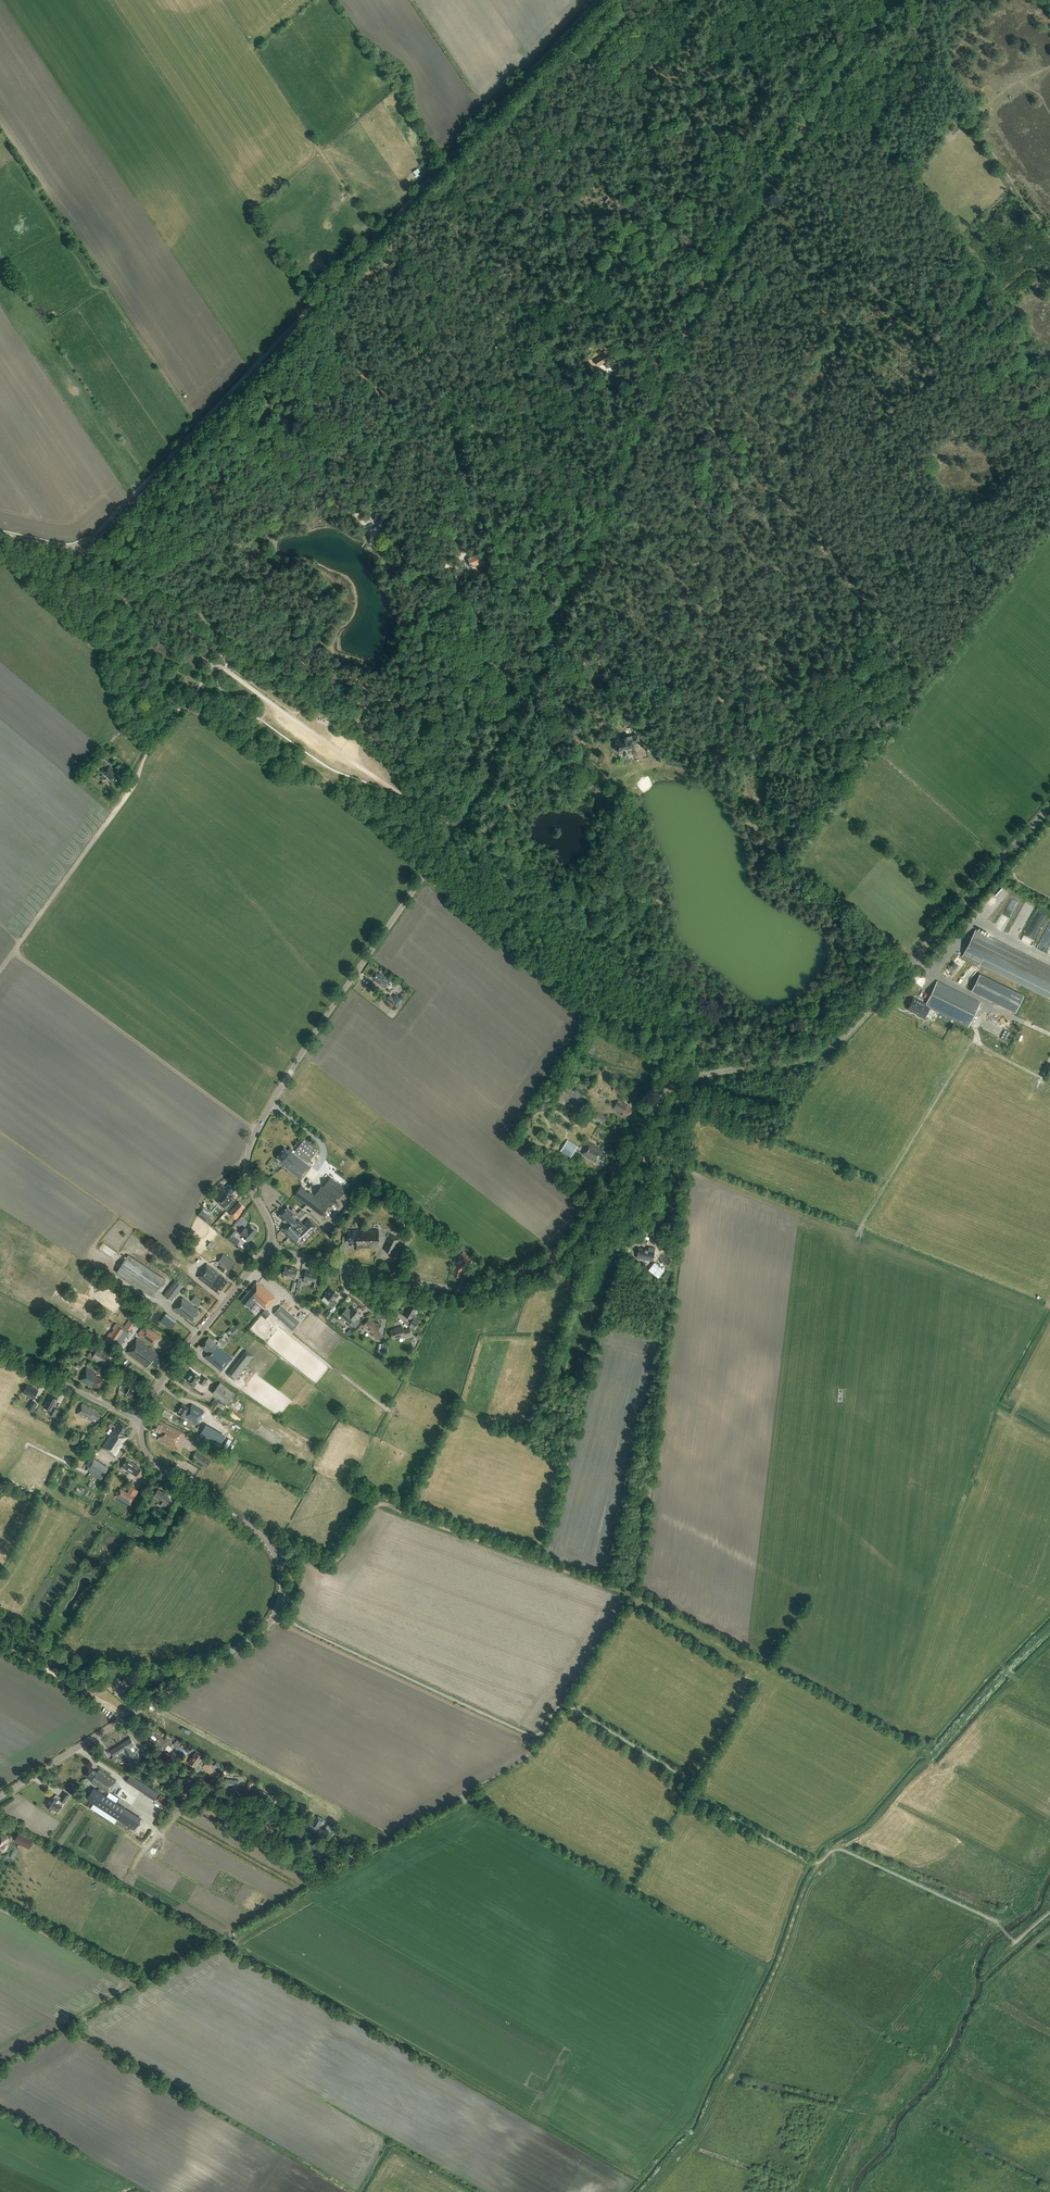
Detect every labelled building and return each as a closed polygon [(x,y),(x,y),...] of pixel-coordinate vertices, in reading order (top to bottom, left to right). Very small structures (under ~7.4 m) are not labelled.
[(430,159),(434,156),(429,148),(425,151),(430,159)] [(418,172),(426,166),(424,163),(416,169),(418,172)] [(613,201),(608,197),(604,202),(610,206),(613,201)] [(604,354),(599,357),(596,359),(600,365),(611,359),(608,352),(607,352),(606,350),(603,352),(604,354)] [(387,517),(386,516),(379,514),(375,523),(382,526),(384,522),(385,522),(387,517)] [(405,540),(405,539),(407,538),(406,534),(403,535),(403,534),(396,536),(397,542),(405,540)] [(471,568),(481,564),(479,557),(468,562),(471,568)] [(398,562),(393,566),(396,570),(401,565),(398,562)] [(626,751),(625,749),(634,747),(633,745),(636,744),(635,743),(639,742),(638,735),(615,740),(616,744),(615,745),(614,746),(614,748),(614,749),(615,750),(616,751),(617,751),(618,751),(619,753),(626,751)] [(110,766),(106,771),(103,769),(101,771),(104,773),(103,774),(110,780),(111,779),(115,782),(119,777),(115,773),(116,771),(110,766)] [(982,915),(990,920),(1006,893),(999,888),(982,915)] [(1004,913),(1011,917),(1020,902),(1013,898),(1004,913)] [(1049,995),(1049,968),(975,930),(962,957),(979,965),(980,964),(1049,998),(1049,995)] [(384,988),(390,980),(379,973),(378,974),(376,973),(372,977),(374,979),(373,981),(384,988)] [(1024,995),(980,973),(971,991),(1015,1013),(1024,995)] [(911,1003),(912,1004),(909,1009),(916,1012),(916,1013),(924,1017),(929,1007),(968,1026),(980,1002),(937,981),(926,1003),(925,1005),(924,1006),(922,1005),(923,1002),(913,998),(911,1003)] [(399,998),(395,995),(392,998),(389,996),(386,999),(394,1005),(399,998)] [(618,1086),(615,1085),(613,1090),(617,1091),(616,1092),(620,1094),(622,1089),(618,1088),(618,1086)] [(612,1109),(620,1113),(621,1112),(622,1113),(621,1115),(624,1117),(626,1114),(628,1115),(631,1110),(629,1109),(630,1107),(627,1105),(626,1106),(626,1105),(618,1100),(612,1109)] [(588,1113),(586,1116),(585,1117),(600,1125),(605,1117),(598,1113),(596,1118),(588,1113)] [(308,1162),(309,1160),(318,1150),(304,1139),(299,1145),(296,1142),(293,1146),(296,1149),(294,1151),(308,1162)] [(589,1142),(582,1154),(595,1162),(598,1158),(602,1160),(606,1152),(589,1142)] [(575,1150),(565,1143),(559,1151),(570,1158),(575,1150)] [(293,1150),(292,1149),(290,1148),(288,1151),(284,1148),(276,1158),(281,1162),(280,1163),(288,1169),(288,1170),(301,1180),(312,1166),(311,1166),(295,1154),(292,1151),(293,1150)] [(336,1198),(338,1199),(345,1190),(329,1178),(322,1187),(320,1186),(313,1195),(309,1192),(309,1193),(305,1190),(305,1189),(301,1186),(294,1196),(302,1202),(321,1216),(328,1206),(329,1207),(336,1198)] [(225,1188),(222,1185),(219,1188),(222,1191),(214,1199),(224,1209),(234,1198),(231,1195),(235,1190),(228,1184),(225,1188)] [(241,1211),(245,1207),(238,1201),(228,1213),(235,1220),(241,1214),(240,1213),(242,1211),(241,1211)] [(353,1201),(333,1223),(337,1226),(356,1203),(353,1201)] [(294,1245),(315,1225),(308,1219),(302,1225),(298,1220),(299,1219),(287,1207),(278,1216),(286,1224),(280,1230),(294,1245)] [(210,1216),(202,1210),(198,1216),(206,1222),(210,1216)] [(401,1234),(410,1217),(401,1212),(392,1229),(401,1234)] [(119,1225),(116,1230),(121,1233),(124,1227),(119,1225)] [(256,1232),(250,1227),(247,1230),(245,1227),(239,1233),(248,1241),(256,1232)] [(236,1246),(240,1241),(234,1236),(238,1231),(233,1228),(225,1237),(236,1246)] [(356,1230),(347,1230),(347,1242),(356,1242),(356,1248),(379,1248),(378,1230),(356,1230)] [(383,1249),(393,1254),(400,1239),(390,1235),(383,1249)] [(648,1249),(639,1247),(637,1257),(643,1259),(644,1256),(653,1258),(654,1256),(655,1256),(655,1253),(654,1253),(655,1248),(649,1246),(648,1249)] [(668,1249),(666,1258),(672,1259),(674,1250),(668,1249)] [(466,1251),(463,1250),(462,1253),(459,1252),(458,1259),(468,1262),(470,1255),(467,1255),(467,1253),(466,1251)] [(164,1279),(128,1254),(116,1272),(153,1296),(164,1279)] [(219,1266),(224,1270),(225,1268),(228,1270),(234,1263),(223,1254),(217,1262),(220,1264),(219,1266)] [(461,1273),(463,1265),(455,1263),(454,1270),(455,1270),(454,1276),(459,1277),(460,1273),(461,1273)] [(221,1290),(227,1281),(224,1278),(224,1277),(207,1264),(197,1278),(216,1292),(218,1288),(221,1290)] [(295,1278),(297,1269),(291,1267),(291,1268),(285,1266),(283,1275),(291,1277),(291,1278),(295,1278)] [(317,1277),(318,1274),(306,1271),(304,1279),(303,1282),(307,1283),(308,1280),(315,1281),(314,1286),(319,1288),(321,1278),(317,1277)] [(164,1295),(171,1301),(182,1287),(175,1282),(164,1295)] [(255,1302),(264,1310),(275,1297),(257,1282),(241,1300),(249,1308),(255,1302)] [(331,1301),(328,1304),(333,1308),(337,1302),(335,1300),(339,1295),(331,1288),(327,1292),(328,1292),(324,1296),(331,1301)] [(304,1297),(297,1292),(294,1295),(301,1301),(304,1297)] [(198,1305),(201,1302),(198,1300),(199,1299),(194,1295),(190,1301),(194,1305),(196,1303),(198,1305)] [(192,1321),(199,1313),(197,1311),(198,1310),(183,1297),(173,1309),(186,1319),(187,1317),(192,1321)] [(299,1322),(280,1306),(274,1314),(293,1330),(299,1322)] [(415,1314),(414,1313),(416,1310),(409,1306),(406,1312),(405,1311),(403,1315),(410,1319),(412,1320),(410,1323),(416,1327),(419,1321),(414,1318),(415,1315),(415,1314)] [(361,1314),(353,1307),(350,1310),(347,1308),(340,1316),(347,1322),(351,1318),(353,1320),(350,1324),(355,1328),(360,1322),(357,1319),(361,1314)] [(261,1315),(265,1319),(270,1313),(265,1309),(261,1315)] [(134,1310),(131,1314),(136,1318),(139,1314),(134,1310)] [(332,1313),(329,1310),(326,1313),(324,1315),(328,1318),(332,1313)] [(170,1329),(177,1321),(166,1312),(159,1321),(170,1329)] [(131,1330),(136,1321),(129,1317),(124,1327),(131,1330)] [(377,1340),(381,1335),(377,1331),(379,1327),(368,1318),(363,1325),(372,1333),(371,1335),(377,1340)] [(115,1323),(112,1328),(114,1329),(111,1333),(110,1332),(105,1339),(113,1344),(115,1342),(120,1345),(128,1332),(115,1323)] [(229,1329),(233,1333),(238,1329),(234,1324),(229,1329)] [(152,1346),(159,1336),(146,1326),(142,1331),(144,1332),(141,1338),(152,1346)] [(403,1337),(411,1335),(409,1328),(403,1330),(402,1326),(396,1328),(389,1330),(392,1339),(403,1336),(403,1337)] [(157,1368),(164,1359),(137,1338),(127,1352),(147,1367),(150,1363),(157,1368)] [(221,1371),(232,1358),(217,1346),(217,1345),(208,1338),(201,1347),(207,1353),(204,1357),(221,1371)] [(98,1346),(96,1350),(92,1348),(88,1356),(103,1364),(104,1362),(109,1365),(113,1356),(109,1353),(109,1352),(98,1346)] [(234,1380),(253,1356),(246,1350),(227,1375),(234,1380)] [(54,1360),(51,1359),(49,1361),(51,1362),(49,1366),(56,1370),(58,1365),(53,1363),(54,1360)] [(87,1367),(86,1368),(80,1380),(89,1385),(89,1384),(98,1389),(103,1379),(94,1374),(95,1371),(87,1367)] [(206,1384),(208,1381),(207,1380),(207,1379),(203,1376),(200,1380),(198,1379),(199,1377),(193,1372),(188,1377),(187,1378),(187,1379),(186,1380),(189,1382),(188,1384),(193,1387),(197,1382),(203,1386),(205,1383),(206,1384)] [(228,1401),(235,1393),(219,1381),(213,1389),(228,1401)] [(139,1392),(130,1387),(128,1386),(127,1387),(123,1384),(120,1389),(127,1393),(126,1394),(134,1399),(135,1398),(136,1398),(137,1396),(136,1396),(139,1392)] [(34,1399),(38,1390),(34,1388),(33,1388),(27,1385),(23,1393),(34,1399)] [(55,1416),(58,1410),(54,1407),(58,1399),(50,1395),(44,1407),(51,1410),(49,1413),(55,1416)] [(212,1410),(216,1413),(217,1411),(218,1411),(221,1408),(223,1409),(225,1406),(223,1404),(215,1399),(210,1406),(213,1408),(212,1410)] [(37,1410),(35,1409),(37,1404),(32,1401),(28,1409),(33,1412),(33,1411),(36,1412),(37,1410)] [(99,1419),(101,1414),(99,1413),(100,1411),(89,1406),(89,1407),(87,1406),(87,1405),(82,1403),(77,1414),(91,1421),(93,1419),(96,1420),(97,1418),(99,1419)] [(192,1404),(190,1408),(183,1404),(177,1413),(184,1418),(185,1417),(197,1424),(205,1411),(192,1404)] [(226,1415),(231,1419),(235,1413),(229,1410),(226,1415)] [(186,1434),(181,1432),(182,1431),(158,1420),(153,1430),(161,1434),(158,1440),(174,1447),(174,1446),(179,1449),(186,1434)] [(116,1457),(128,1438),(123,1435),(128,1427),(118,1421),(102,1447),(116,1457)] [(83,1442),(87,1435),(81,1431),(77,1439),(83,1442)] [(200,1440),(194,1437),(187,1433),(185,1437),(198,1444),(200,1440)] [(207,1468),(211,1462),(196,1452),(192,1458),(207,1468)] [(108,1468),(94,1459),(87,1470),(90,1472),(89,1473),(100,1480),(108,1468)] [(136,1477),(140,1471),(141,1469),(127,1459),(121,1467),(136,1477)] [(137,1490),(131,1487),(128,1492),(120,1488),(115,1496),(130,1505),(135,1496),(133,1496),(137,1490)] [(164,1508),(170,1500),(166,1497),(168,1495),(165,1493),(164,1494),(158,1490),(154,1495),(163,1501),(160,1505),(164,1508)] [(110,1680),(107,1686),(119,1693),(123,1687),(110,1680)] [(163,1733),(158,1728),(153,1733),(158,1738),(163,1733)] [(164,1740),(160,1737),(156,1742),(160,1746),(159,1747),(163,1750),(164,1749),(166,1748),(170,1752),(173,1749),(170,1746),(173,1743),(167,1738),(164,1740)] [(133,1766),(139,1762),(131,1748),(135,1745),(130,1738),(110,1750),(115,1757),(124,1751),(133,1766)] [(196,1766),(198,1764),(199,1765),(201,1762),(202,1762),(203,1763),(206,1758),(203,1756),(204,1755),(197,1750),(189,1761),(196,1766)] [(150,1756),(147,1751),(141,1755),(144,1759),(150,1756)] [(203,1763),(202,1762),(201,1762),(199,1765),(203,1769),(203,1770),(204,1771),(206,1769),(214,1777),(218,1772),(215,1769),(218,1765),(215,1763),(214,1765),(210,1762),(208,1760),(204,1764),(203,1763)] [(146,1773),(146,1776),(147,1775),(145,1767),(138,1769),(139,1773),(142,1772),(142,1773),(143,1772),(143,1774),(146,1773)] [(108,1793),(116,1781),(99,1769),(97,1771),(91,1768),(86,1776),(91,1779),(91,1780),(93,1782),(92,1782),(108,1793)] [(158,1779),(163,1775),(157,1768),(152,1772),(158,1779)] [(168,1774),(166,1777),(165,1777),(161,1787),(165,1789),(167,1790),(169,1785),(174,1786),(177,1780),(172,1778),(173,1776),(168,1774)] [(177,1789),(185,1793),(193,1779),(185,1774),(177,1789)] [(155,1800),(159,1793),(130,1775),(126,1782),(155,1800)] [(260,1795),(263,1791),(256,1787),(253,1793),(260,1796),(260,1795)] [(142,1818),(94,1788),(87,1799),(135,1830),(142,1818)] [(223,1793),(216,1790),(212,1798),(219,1802),(223,1793)] [(270,1794),(263,1791),(260,1795),(272,1801),(271,1803),(274,1804),(278,1796),(270,1792),(270,1794)] [(65,1792),(61,1797),(60,1800),(65,1803),(70,1795),(65,1792)] [(192,1794),(187,1804),(194,1807),(199,1798),(192,1794)] [(58,1803),(60,1801),(52,1796),(46,1805),(52,1809),(52,1808),(58,1812),(62,1806),(58,1803)] [(263,1812),(258,1802),(250,1805),(254,1815),(263,1812)] [(211,1804),(210,1805),(208,1804),(205,1807),(207,1808),(207,1809),(204,1807),(201,1810),(209,1816),(211,1813),(214,1816),(218,1812),(212,1807),(213,1806),(211,1804)] [(302,1818),(306,1811),(299,1807),(295,1815),(302,1818)] [(228,1812),(225,1815),(222,1818),(230,1824),(233,1821),(227,1817),(230,1814),(228,1812)] [(276,1829),(265,1821),(260,1829),(271,1836),(276,1829)] [(318,1833),(321,1827),(317,1825),(316,1826),(312,1824),(309,1828),(318,1833)] [(330,1834),(330,1833),(332,1834),(335,1828),(327,1824),(324,1830),(330,1834)] [(299,1828),(295,1837),(301,1840),(306,1832),(299,1828)] [(19,1832),(14,1841),(29,1848),(33,1840),(19,1832)] [(324,1846),(319,1839),(311,1845),(316,1852),(324,1846)] [(363,1846),(355,1841),(348,1852),(354,1855),(358,1850),(360,1851),(363,1846)] [(284,1852),(286,1848),(277,1844),(275,1848),(284,1852)] [(307,1854),(303,1849),(294,1851),(293,1858),(307,1854)]
